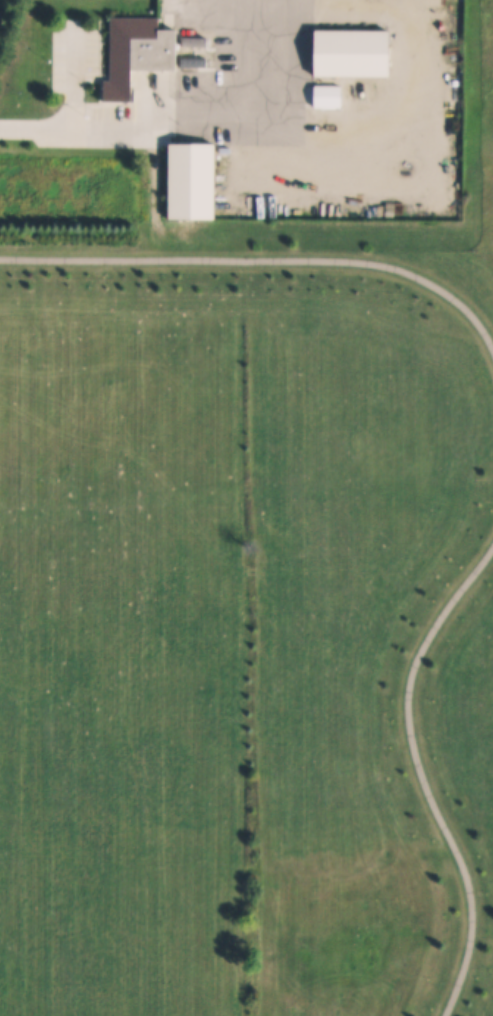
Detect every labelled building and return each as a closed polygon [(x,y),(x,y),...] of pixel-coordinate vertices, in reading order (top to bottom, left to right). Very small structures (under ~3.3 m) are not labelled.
[(160,19),(160,30),(181,30),(181,70),(178,70),(135,71),(135,101),(103,101),(103,81),(111,81),(111,19),(160,19)] [(315,31),(390,30),(390,77),(315,78),(315,31)] [(315,86),(343,86),(343,108),(315,108),(315,86)] [(174,145),(178,144),(219,144),(219,220),(175,221),(174,145)]
